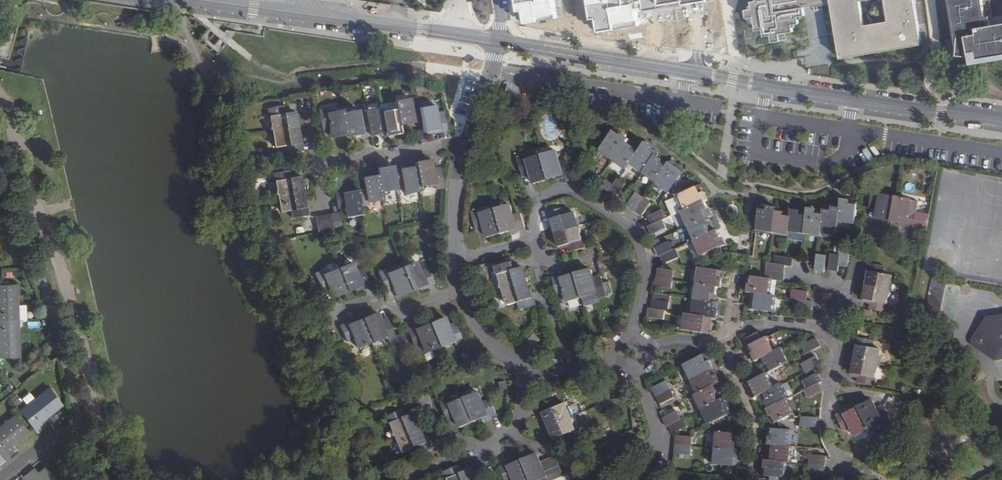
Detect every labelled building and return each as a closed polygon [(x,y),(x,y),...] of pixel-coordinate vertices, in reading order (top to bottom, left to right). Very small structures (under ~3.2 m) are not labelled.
[(521,23),(558,17),(555,0),(518,0),(521,23)] [(596,33),(641,25),(638,10),(709,0),(590,0),(596,33)] [(914,0),(885,0),(889,20),(864,25),(860,1),(864,0),(759,0),(755,1),(752,1),(752,6),(753,9),(750,9),(746,10),(747,18),(754,17),(755,23),(756,31),(760,30),(763,29),(764,32),(764,36),(768,36),(771,35),(772,38),(773,42),(781,40),(780,34),(786,33),(794,31),(793,28),(793,24),(796,24),(799,23),(799,20),(798,16),(801,16),(805,15),(804,7),(814,6),(823,4),(831,2),(841,58),(921,44),(920,37),(916,16),(917,16),(914,0)] [(990,25),(989,21),(989,18),(985,19),(981,0),(948,0),(957,54),(957,55),(957,61),(958,61),(961,61),(969,61),(980,61),(1001,56),(1001,22),(990,25)] [(396,110),(399,126),(413,124),(414,126),(422,124),(419,108),(412,110),(410,99),(394,102),(396,110)] [(272,132),(296,128),(293,112),(284,113),(282,106),(267,109),(268,116),(269,116),(272,132)] [(446,131),(444,115),(436,117),(434,106),(419,108),(422,124),(423,132),(438,130),(438,132),(446,131)] [(327,109),(318,111),(321,130),(329,129),(331,138),(346,135),(342,113),(342,111),(327,114),(327,109)] [(367,120),(370,135),(384,133),(381,113),(380,109),(365,111),(367,120)] [(342,113),(346,135),(347,137),(361,135),(362,137),(370,135),(367,120),(365,111),(365,110),(342,113)] [(381,113),(384,133),(385,136),(400,134),(399,126),(396,110),(381,113)] [(285,146),(286,153),(302,151),(301,143),(299,143),(296,128),(272,132),(275,147),(285,146)] [(613,160),(626,143),(629,140),(616,130),(600,151),(613,160)] [(630,164),(639,152),(626,143),(613,160),(626,170),(630,164)] [(643,173),(656,156),(658,153),(646,143),(639,152),(630,164),(643,173)] [(542,156),(549,180),(563,176),(564,178),(572,176),(567,160),(560,162),(557,152),(542,156)] [(518,159),(524,178),(531,176),(534,185),(549,180),(542,156),(528,161),(526,156),(518,159)] [(656,183),(669,165),(656,156),(643,173),(656,183)] [(435,189),(442,188),(439,168),(431,169),(430,161),(414,163),(415,168),(418,188),(434,185),(435,189)] [(671,162),(669,165),(656,183),(669,192),(683,173),(684,172),(671,162)] [(381,193),(396,191),(395,185),(392,169),(392,167),(377,169),(378,176),(381,193)] [(405,194),(419,192),(418,188),(415,168),(406,169),(401,170),(400,168),(392,169),(395,185),(403,184),(405,194)] [(275,181),(277,197),(301,192),(298,177),(289,178),(287,171),(272,173),(273,182),(275,181)] [(592,189),(602,176),(594,171),(585,184),(592,189)] [(381,193),(378,176),(363,178),(365,190),(357,191),(360,207),(368,205),(368,203),(382,200),(381,193)] [(607,180),(598,193),(605,198),(609,192),(614,185),(607,180)] [(614,185),(609,192),(617,199),(626,186),(618,180),(614,185)] [(701,186),(695,189),(678,196),(685,211),(704,202),(708,201),(701,186)] [(360,207),(357,191),(342,193),(342,191),(334,193),(337,209),(345,207),(347,218),(361,215),(360,207)] [(892,223),(896,199),(881,196),(882,192),(874,191),(870,211),(878,212),(877,220),(892,223)] [(301,192),(277,197),(280,212),(290,211),(292,218),(307,215),(306,207),(304,208),(301,192)] [(634,211),(644,199),(637,193),(627,206),(634,211)] [(651,204),(644,199),(634,211),(642,217),(648,209),(651,204)] [(858,206),(859,202),(842,199),(841,208),(839,221),(855,223),(858,206)] [(915,230),(915,225),(917,214),(909,212),(911,202),(896,199),(892,223),(906,226),(906,228),(915,230)] [(681,213),(688,227),(707,218),(711,217),(704,202),(685,211),(681,213)] [(774,233),(777,211),(777,208),(762,205),(758,231),(774,233)] [(497,210),(503,234),(517,229),(518,231),(526,229),(522,214),(514,216),(511,206),(497,210)] [(839,221),(841,208),(825,206),(825,211),(822,231),(837,233),(839,221)] [(556,234),(578,227),(574,213),(565,216),(563,209),(548,213),(550,221),(552,220),(556,234)] [(822,231),(825,211),(809,209),(809,212),(806,234),(821,236),(822,231)] [(473,212),(479,232),(486,230),(488,238),(503,234),(497,210),(482,214),(481,210),(473,212)] [(663,210),(651,216),(648,217),(652,226),(663,221),(667,219),(663,210)] [(806,234),(809,212),(793,210),(792,214),(790,232),(806,234)] [(790,232),(792,214),(777,211),(774,233),(789,235),(790,232)] [(333,230),(340,229),(338,213),(330,215),(333,230)] [(333,230),(330,215),(322,216),(325,232),(333,230)] [(314,217),(317,233),(322,232),(325,232),(322,216),(314,217)] [(707,218),(688,227),(694,241),(713,233),(707,218)] [(663,221),(652,226),(649,227),(653,236),(667,229),(663,221)] [(570,253),(585,249),(578,227),(556,234),(560,248),(567,246),(570,253)] [(713,233),(694,241),(700,256),(720,248),(724,246),(717,231),(713,233)] [(670,243),(655,249),(659,257),(661,256),(674,251),(670,243)] [(674,251),(661,256),(665,265),(667,264),(679,259),(675,250),(674,251)] [(849,267),(851,251),(842,250),(841,255),(840,265),(849,267)] [(832,254),(830,270),(839,271),(840,265),(841,255),(835,255),(832,254)] [(819,255),(818,262),(817,271),(825,272),(826,269),(828,256),(819,255)] [(776,264),(786,266),(793,267),(794,259),(786,257),(777,256),(776,264)] [(401,268),(411,290),(425,285),(425,287),(433,284),(427,269),(420,272),(416,262),(401,268)] [(337,269),(346,292),(360,286),(361,287),(369,284),(363,270),(356,273),(352,263),(337,269)] [(504,291),(505,291),(528,284),(523,269),(514,271),(512,263),(497,268),(499,276),(500,276),(502,281),(501,282),(501,289),(503,289),(504,291)] [(776,264),(769,263),(768,271),(785,274),(786,266),(776,264)] [(885,266),(869,263),(868,272),(870,272),(867,286),(891,290),(893,276),(884,274),(885,266)] [(386,270),(378,273),(385,292),(393,289),(396,296),(411,290),(401,268),(388,274),(386,270)] [(724,272),(698,268),(695,284),(717,287),(721,288),(724,272)] [(314,274),(322,293),(329,290),(332,298),(346,292),(337,269),(323,275),(322,271),(314,274)] [(674,272),(670,271),(658,269),(657,279),(672,281),(674,272)] [(607,296),(601,276),(593,278),(591,270),(575,275),(582,298),(597,294),(598,299),(607,296)] [(768,271),(767,279),(773,280),(784,281),(785,274),(768,271)] [(948,275),(933,272),(925,311),(924,319),(940,322),(942,307),(948,275)] [(568,303),(582,298),(575,275),(561,279),(561,277),(553,279),(557,295),(565,293),(568,303)] [(767,279),(751,276),(748,292),(755,293),(770,296),(773,280),(767,279)] [(671,290),(672,281),(657,279),(655,287),(671,290)] [(521,311),(534,307),(536,306),(534,298),(532,299),(528,284),(505,291),(509,306),(519,303),(521,311)] [(717,287),(695,284),(693,300),(694,300),(715,303),(717,287)] [(16,321),(15,285),(0,285),(0,321),(16,321)] [(887,312),(891,290),(867,286),(865,300),(872,302),(871,310),(887,312)] [(798,300),(808,301),(809,293),(793,290),(792,299),(798,300)] [(770,296),(755,293),(752,309),(774,312),(776,297),(770,296)] [(654,294),(653,301),(652,310),(665,312),(668,312),(669,303),(670,296),(654,294)] [(715,303),(694,300),(692,315),(710,318),(717,319),(720,304),(715,303)] [(797,309),(812,311),(814,302),(808,301),(798,300),(797,309)] [(665,312),(652,310),(649,309),(648,318),(664,321),(665,312)] [(361,320),(370,342),(385,336),(387,340),(394,337),(394,336),(386,318),(379,321),(376,314),(361,320)] [(692,315),(684,314),(682,330),(707,334),(710,318),(692,315)] [(986,317),(970,339),(970,344),(995,360),(1001,358),(1001,315),(986,317)] [(428,324),(438,347),(452,341),(454,345),(462,342),(454,323),(446,326),(445,322),(443,318),(428,324)] [(357,348),(370,342),(361,320),(352,324),(347,325),(346,323),(339,327),(345,341),(353,338),(357,348)] [(16,321),(0,321),(0,358),(17,358),(16,321)] [(424,352),(438,347),(428,324),(422,326),(415,329),(414,328),(406,330),(413,345),(420,342),(424,352)] [(756,361),(763,358),(776,351),(769,337),(763,340),(759,333),(746,340),(756,361)] [(394,337),(397,343),(405,340),(403,334),(394,337)] [(541,341),(534,335),(528,342),(535,348),(541,341)] [(390,346),(397,343),(394,337),(387,340),(390,346)] [(873,340),(857,337),(856,346),(858,346),(855,360),(879,364),(881,349),(872,348),(873,340)] [(803,345),(807,354),(814,350),(822,347),(818,338),(803,345)] [(424,352),(420,342),(413,345),(418,358),(425,355),(424,352)] [(776,351),(763,358),(770,372),(790,362),(783,348),(776,351)] [(690,380),(713,369),(706,354),(683,366),(690,380)] [(806,372),(821,365),(817,356),(802,364),(806,372)] [(879,364),(855,360),(853,374),(860,375),(859,383),(875,385),(879,364)] [(697,395),(713,386),(720,383),(713,369),(690,380),(697,395)] [(775,388),(768,374),(748,383),(756,397),(763,394),(775,388)] [(808,389),(820,383),(823,382),(819,374),(804,381),(808,389)] [(656,397),(670,390),(666,382),(652,388),(656,397)] [(810,398),(824,391),(820,383),(808,389),(806,390),(810,398)] [(775,388),(763,394),(770,408),(787,400),(790,398),(783,384),(775,388)] [(701,410),(720,401),(713,386),(697,395),(694,396),(701,410)] [(35,417),(28,423),(37,435),(50,424),(45,418),(61,405),(49,390),(27,407),(35,417)] [(674,398),(670,390),(656,397),(660,405),(674,398)] [(464,399),(474,421),(487,416),(488,418),(496,414),(490,400),(483,403),(478,393),(464,399)] [(448,401),(441,404),(448,423),(456,420),(459,428),(474,421),(464,399),(450,405),(448,401)] [(724,399),(720,401),(701,410),(708,425),(727,416),(731,413),(724,399)] [(787,400),(770,408),(768,409),(775,424),(780,421),(795,414),(787,400)] [(549,427),(571,418),(565,404),(557,408),(554,401),(538,407),(541,414),(543,414),(549,427)] [(893,423),(884,405),(877,409),(874,401),(859,408),(870,430),(884,422),(886,426),(893,423)] [(870,430),(859,408),(846,415),(845,413),(838,416),(850,440),(870,430)] [(399,438),(421,429),(415,414),(406,418),(403,410),(388,417),(392,424),(393,424),(399,438)] [(677,412),(662,419),(666,427),(668,426),(680,420),(677,412)] [(818,418),(802,416),(801,426),(817,428),(818,418)] [(0,428),(0,456),(4,461),(16,451),(11,445),(27,433),(15,417),(0,428)] [(579,438),(571,418),(549,427),(554,440),(562,437),(565,444),(579,438)] [(687,428),(682,419),(680,420),(668,426),(672,434),(683,429),(687,428)] [(414,449),(417,456),(432,450),(428,443),(427,443),(421,429),(399,438),(405,453),(414,449)] [(792,431),(781,430),(771,429),(769,445),(771,445),(791,447),(792,431)] [(737,435),(730,434),(715,432),(714,449),(736,450),(737,435)] [(691,437),(683,436),(676,436),(675,445),(690,447),(691,437)] [(690,447),(675,445),(674,454),(690,455),(690,447)] [(792,447),(791,447),(771,445),(769,461),(788,463),(791,463),(792,447)] [(713,464),(738,467),(740,451),(736,450),(714,449),(713,464)] [(810,465),(826,466),(827,457),(811,455),(810,465)] [(531,479),(542,479),(547,478),(548,479),(554,479),(564,476),(558,461),(556,457),(541,463),(538,456),(523,462),(531,479)] [(788,463),(769,461),(766,461),(764,476),(786,478),(788,463)] [(506,479),(514,479),(515,479),(531,479),(523,462),(510,467),(509,465),(501,468),(506,479)] [(809,474),(825,475),(826,466),(810,465),(809,474)] [(471,470),(462,474),(459,466),(444,472),(447,479),(448,479),(449,479),(475,479),(471,470)] [(33,469),(20,479),(21,479),(42,479),(33,469)]
